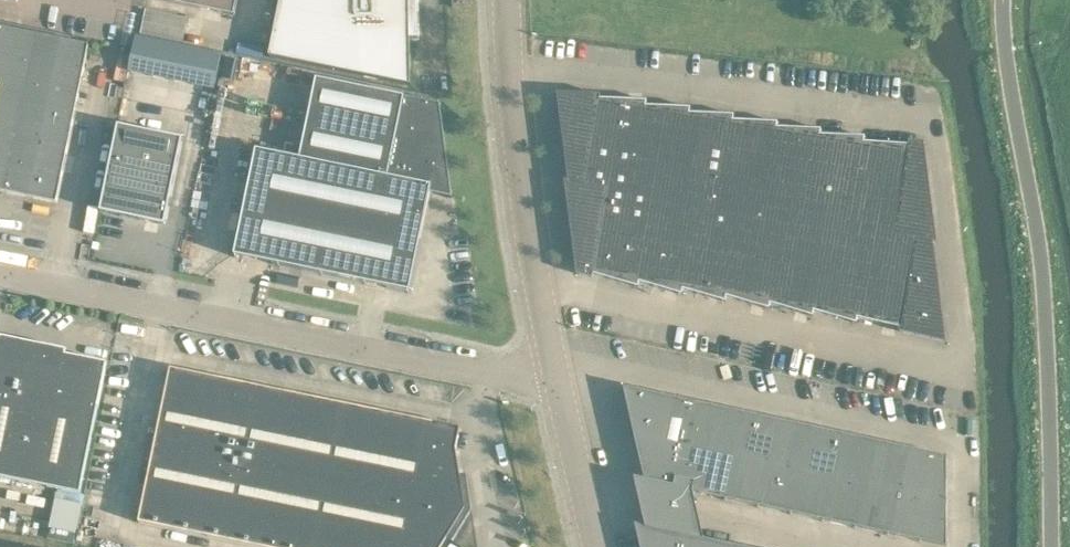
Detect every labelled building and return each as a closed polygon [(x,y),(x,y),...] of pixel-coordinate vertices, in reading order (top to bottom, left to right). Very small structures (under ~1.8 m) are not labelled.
[(234,15),(237,0),(163,0),(234,15)] [(410,85),(410,38),(418,38),(418,0),(281,0),(269,56),(410,85)] [(186,34),(188,13),(145,8),(142,29),(186,34)] [(3,191),(14,138),(25,86),(36,33),(0,26),(0,190),(3,191)] [(36,33),(25,86),(78,97),(89,44),(36,33)] [(221,52),(135,35),(128,70),(214,88),(221,52)] [(378,285),(410,292),(431,187),(442,188),(452,196),(439,102),(316,78),(311,103),(299,158),(256,149),(234,256),(268,262),(378,285)] [(25,86),(14,138),(67,149),(78,97),(25,86)] [(562,96),(567,140),(638,152),(646,105),(647,100),(600,98),(562,96)] [(632,191),(654,194),(676,198),(690,112),(691,107),(646,105),(638,152),(632,191)] [(676,198),(698,202),(719,205),(733,120),(734,114),(690,112),(676,198)] [(719,205),(741,209),(763,213),(777,127),(778,121),(733,120),(719,205)] [(183,137),(118,124),(100,211),(165,224),(183,137)] [(763,213),(784,216),(806,220),(821,134),(821,129),(777,127),(763,213)] [(806,220),(828,224),(850,228),(864,141),(865,136),(821,134),(806,220)] [(14,138),(3,191),(56,202),(67,149),(14,138)] [(567,140),(573,181),(632,191),(638,152),(567,140)] [(850,228),(872,232),(895,235),(910,144),(864,141),(850,228)] [(895,235),(917,239),(929,241),(932,242),(920,145),(910,144),(895,235)] [(569,180),(573,215),(649,227),(654,194),(632,191),(573,181),(569,180)] [(682,294),(683,289),(698,202),(676,198),(654,194),(649,227),(640,281),(682,294)] [(726,301),(727,296),(741,209),(719,205),(698,202),(683,289),(726,301)] [(769,308),(770,303),(784,216),(763,213),(741,209),(727,296),(769,308)] [(639,287),(640,281),(649,227),(573,215),(580,270),(593,273),(593,274),(639,287)] [(813,315),(814,310),(828,224),(806,220),(784,216),(770,303),(813,315)] [(857,323),(857,317),(872,232),(850,228),(828,224),(814,310),(857,323)] [(902,328),(902,327),(917,239),(895,235),(872,232),(857,317),(902,328)] [(917,239),(902,327),(941,336),(929,241),(917,239)] [(80,492),(107,363),(66,353),(67,349),(25,340),(24,345),(2,340),(3,336),(0,335),(0,476),(80,492)] [(465,520),(472,510),(466,474),(453,476),(449,449),(456,449),(460,427),(450,425),(170,368),(139,522),(262,546),(433,546),(441,534),(453,541),(459,530),(463,530),(467,528),(467,524),(465,520)] [(640,435),(698,447),(707,403),(690,400),(628,387),(629,390),(640,435)] [(707,403),(698,447),(720,452),(729,408),(707,403)] [(720,452),(731,454),(743,457),(752,413),(729,408),(720,452)] [(752,413),(743,457),(765,461),(774,418),(752,413)] [(774,418),(765,461),(787,466),(796,423),(774,418)] [(796,423),(787,466),(798,469),(809,471),(818,427),(796,423)] [(818,427),(809,471),(832,476),(841,432),(818,427)] [(841,432),(832,476),(854,481),(863,437),(841,432)] [(650,482),(689,490),(698,447),(640,435),(650,479),(649,479),(650,482)] [(863,437),(854,481),(865,483),(876,486),(885,442),(863,437)] [(885,442),(876,486),(898,490),(908,447),(885,442)] [(693,492),(722,498),(731,454),(720,452),(698,447),(689,490),(693,491),(693,492)] [(908,447),(898,490),(947,501),(947,455),(908,447)] [(731,454),(722,498),(756,505),(765,461),(743,457),(731,454)] [(765,461),(756,505),(789,513),(798,469),(787,466),(765,461)] [(798,469),(789,513),(823,520),(832,476),(809,471),(798,469)] [(832,476),(823,520),(856,527),(865,483),(854,481),(832,476)] [(702,537),(704,537),(700,523),(696,504),(693,492),(693,491),(689,490),(650,482),(645,481),(645,479),(637,478),(648,526),(700,537),(702,538),(702,537)] [(865,483),(856,527),(889,534),(894,512),(898,490),(876,486),(865,483)] [(898,490),(894,512),(947,524),(947,501),(898,490)] [(894,512),(889,534),(947,546),(947,524),(894,512)] [(700,537),(648,526),(640,524),(641,527),(646,546),(698,546),(700,537)] [(734,544),(704,537),(702,537),(702,538),(700,537),(698,546),(733,546),(734,544)]
